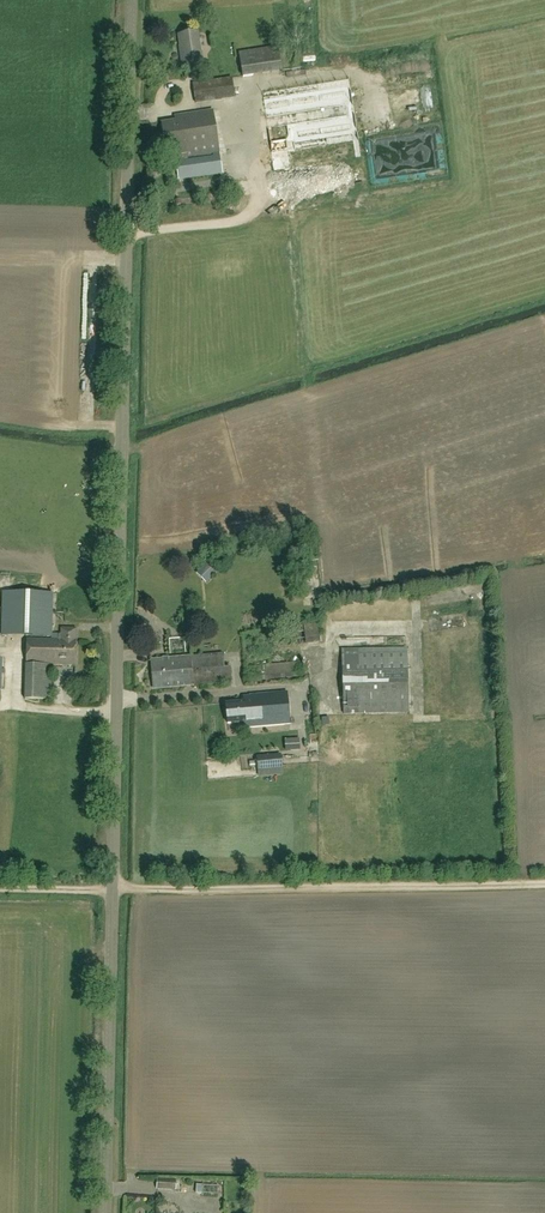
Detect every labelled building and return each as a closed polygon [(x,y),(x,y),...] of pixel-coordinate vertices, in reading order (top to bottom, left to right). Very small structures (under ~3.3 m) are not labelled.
[(180,51),(182,66),(204,63),(199,32),(179,35),(181,51),(180,51)] [(245,72),(282,69),(281,51),(243,54),(245,72)] [(231,78),(192,83),(195,103),(234,97),(231,78)] [(274,149),(359,137),(354,100),(328,103),(325,81),(266,89),(274,149)] [(160,124),(164,151),(174,150),(178,177),(186,176),(187,178),(219,174),(216,154),(217,154),(211,111),(174,117),(175,121),(160,124)] [(314,178),(306,180),(309,195),(317,193),(314,178)] [(0,611),(0,635),(49,637),(50,594),(1,592),(0,611)] [(24,640),(24,652),(24,666),(23,666),(22,700),(49,700),(49,665),(73,665),(74,640),(73,640),(73,629),(59,628),(59,635),(56,635),(56,641),(24,640)] [(259,643),(268,652),(275,644),(266,636),(259,643)] [(173,641),(175,653),(181,652),(180,647),(188,646),(187,638),(173,641)] [(341,650),(342,714),(406,713),(405,649),(341,650)] [(151,689),(223,683),(231,682),(230,668),(222,669),(220,654),(149,660),(151,689)] [(4,674),(14,674),(14,660),(5,660),(4,674)] [(245,667),(247,681),(299,676),(297,662),(245,667)] [(68,679),(69,672),(60,670),(59,677),(68,679)] [(59,704),(70,704),(70,679),(59,679),(59,704)] [(223,704),(225,724),(241,723),(241,728),(288,723),(285,692),(247,696),(248,699),(241,700),(242,702),(223,704)] [(289,740),(289,749),(303,748),(303,740),(289,740)] [(283,774),(281,753),(256,756),(258,777),(283,774)] [(157,1190),(176,1190),(176,1181),(157,1180),(157,1190)]
